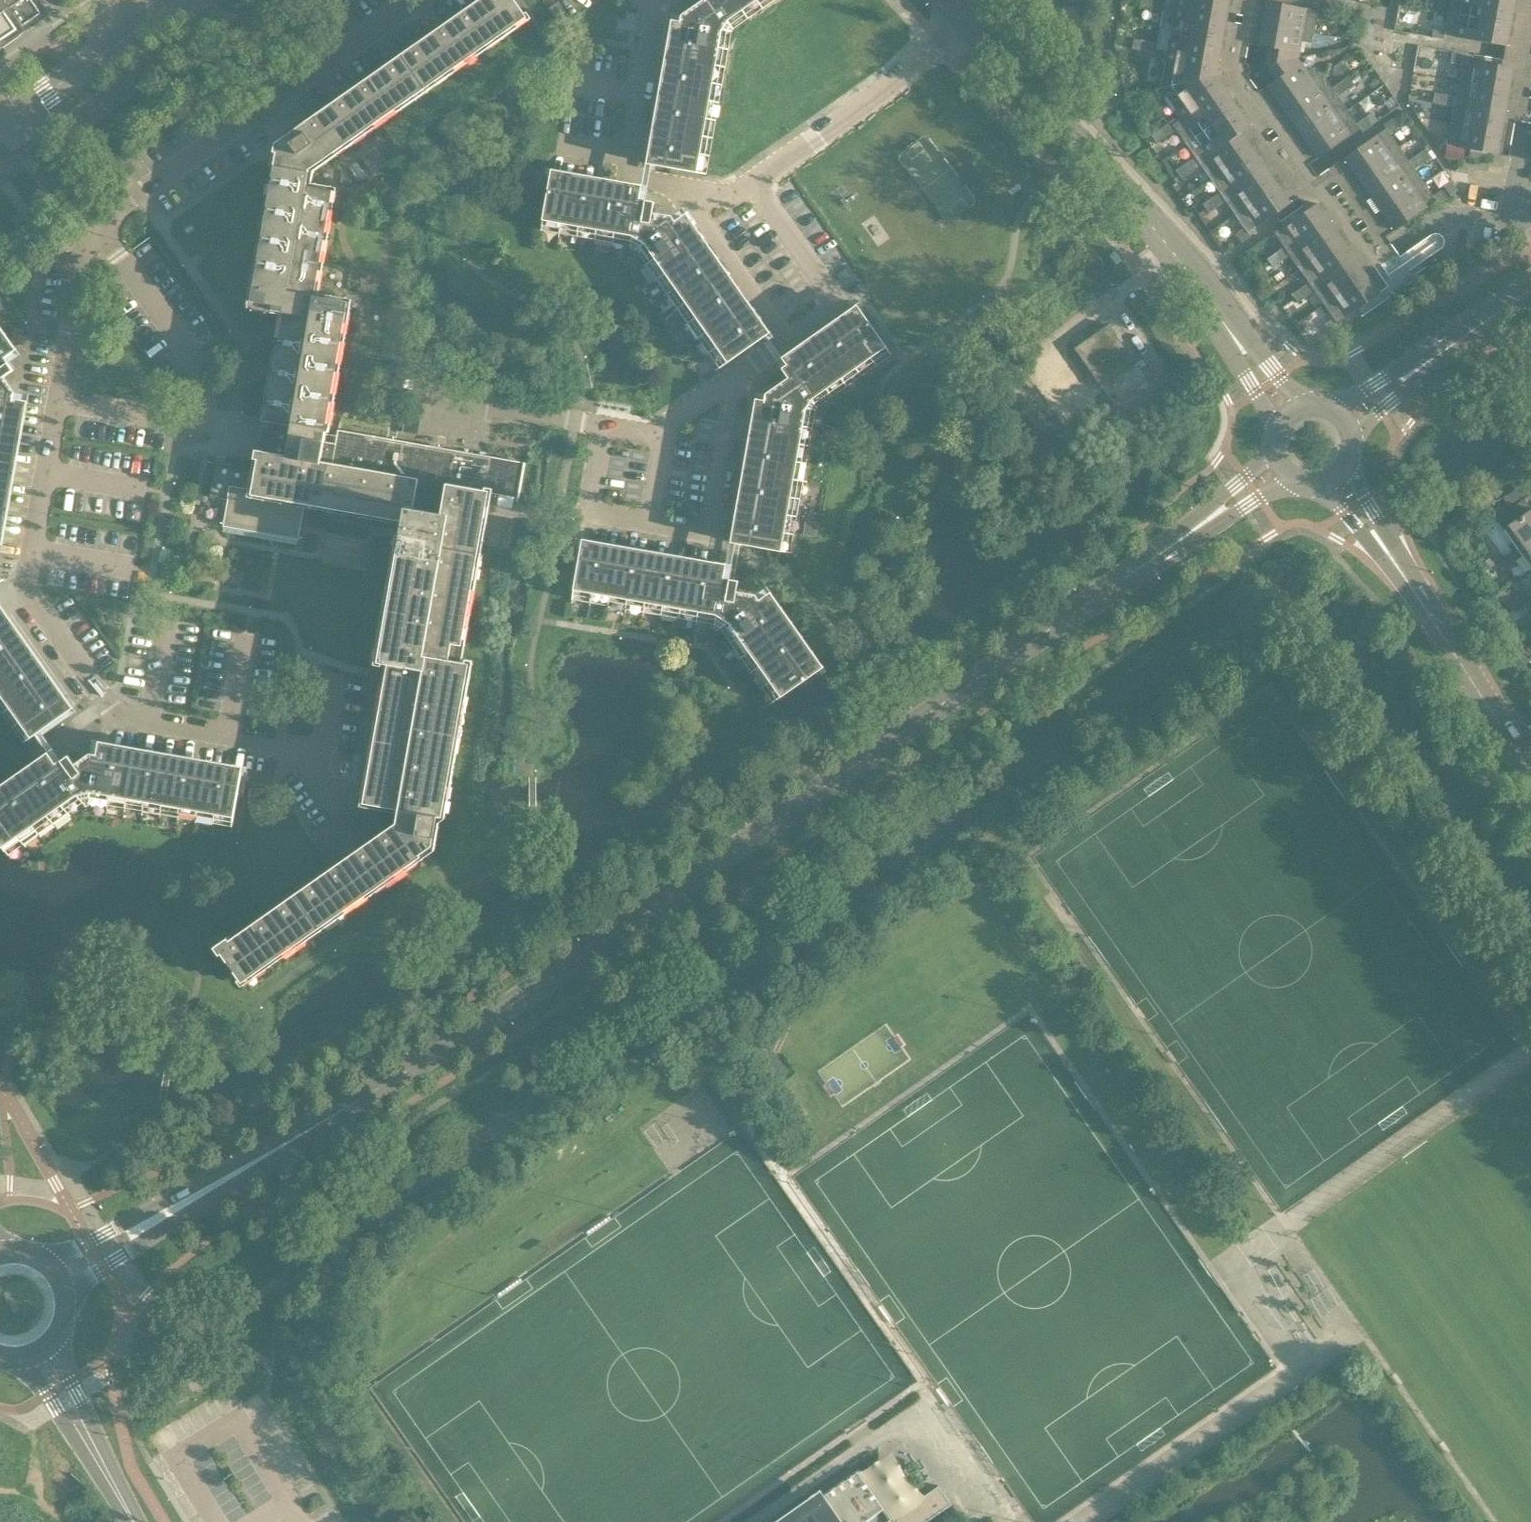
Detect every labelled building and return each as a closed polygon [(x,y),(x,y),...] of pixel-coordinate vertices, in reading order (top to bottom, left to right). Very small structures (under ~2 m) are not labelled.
[(1,45),(3,48),(21,36),(19,33),(21,31),(22,32),(23,31),(22,30),(25,29),(27,32),(45,20),(43,16),(45,15),(43,12),(47,10),(40,0),(0,0),(0,46),(1,45)] [(210,497),(228,500),(223,526),(298,539),(305,500),(319,502),(325,503),(323,517),(401,531),(399,539),(394,570),(389,600),(383,630),(378,661),(378,662),(398,665),(395,681),(385,679),(380,711),(374,741),(369,771),(363,802),(386,806),(382,825),(389,826),(390,826),(396,822),(399,826),(374,844),(349,862),(324,879),(299,897),(273,915),(248,933),(222,951),(243,981),(269,963),(294,945),(320,927),(345,909),(370,892),(396,874),(421,856),(420,854),(432,845),(434,836),(438,815),(443,816),(448,785),(453,755),(459,724),(464,694),(469,663),(459,661),(462,644),(467,614),(473,584),(478,553),(483,523),(489,493),(519,498),(525,463),(338,430),(337,438),(325,436),(348,307),(325,303),(326,298),(315,296),(333,191),(328,190),(307,186),(307,184),(310,171),(324,161),(349,143),(374,125),(399,108),(425,90),(450,72),(476,54),(501,36),(527,18),(514,0),(489,0),(480,6),(455,24),(429,42),(404,60),(378,78),(353,95),(328,113),(302,131),(303,134),(289,144),(277,153),(275,165),(261,241),(256,269),(251,301),(273,305),(272,310),(284,312),(279,338),(265,417),(265,418),(278,420),(276,428),(272,428),(268,452),(268,453),(264,453),(263,458),(261,470),(216,462),(210,497)] [(728,49),(731,32),(733,29),(733,28),(773,0),(704,0),(704,1),(682,16),(681,22),(671,20),(646,164),(706,174),(728,49)] [(1201,165),(1198,161),(1240,132),(1235,124),(1244,118),(1230,98),(1221,104),(1210,88),(1223,79),(1221,71),(1205,68),(1208,48),(1219,50),(1224,26),(1213,24),(1216,5),(1227,7),(1228,3),(1229,3),(1229,0),(1165,0),(1163,0),(1141,0),(1139,6),(1163,11),(1157,43),(1134,39),(1132,49),(1156,53),(1156,49),(1166,51),(1160,88),(1181,119),(1173,124),(1171,121),(1151,135),(1156,143),(1176,129),(1195,157),(1185,164),(1191,172),(1201,165)] [(1431,37),(1444,39),(1444,35),(1494,44),(1495,44),(1507,46),(1510,24),(1510,23),(1512,12),(1501,10),(1502,0),(1450,0),(1445,29),(1433,27),(1431,37)] [(1262,23),(1313,32),(1316,16),(1326,18),(1328,8),(1317,6),(1317,10),(1266,1),(1262,23)] [(1311,43),(1313,32),(1262,23),(1259,46),(1269,47),(1266,65),(1298,58),(1301,41),(1311,43)] [(1461,64),(1458,80),(1508,90),(1512,67),(1462,58),(1463,54),(1452,52),(1450,62),(1461,64)] [(1267,86),(1280,104),(1322,75),(1316,66),(1308,72),(1298,58),(1266,65),(1276,80),(1267,86)] [(1280,104),(1292,122),(1335,92),(1332,88),(1322,75),(1280,104)] [(1349,76),(1340,82),(1346,91),(1355,85),(1349,76)] [(1455,96),(1445,95),(1443,105),(1453,107),(1454,102),(1505,111),(1508,90),(1458,80),(1455,96)] [(1292,122),(1305,139),(1347,110),(1338,97),(1346,91),(1340,82),(1332,88),(1335,92),(1292,122)] [(1443,105),(1445,95),(1435,93),(1433,103),(1443,105)] [(1454,102),(1453,107),(1450,123),(1501,132),(1505,111),(1454,102)] [(1356,123),(1347,110),(1305,139),(1318,158),(1360,129),(1362,132),(1371,126),(1365,118),(1356,123)] [(1343,158),(1356,176),(1399,147),(1389,134),(1398,128),(1392,119),(1383,125),(1385,129),(1343,158)] [(1497,154),(1501,132),(1450,123),(1446,145),(1471,150),(1470,157),(1485,160),(1486,152),(1497,154)] [(1198,161),(1201,165),(1210,179),(1252,149),(1240,132),(1198,161)] [(1411,165),(1408,161),(1399,147),(1356,176),(1369,194),(1411,165)] [(375,148),(363,157),(374,172),(386,163),(375,148)] [(1265,167),(1252,149),(1210,179),(1220,192),(1211,198),(1217,207),(1225,201),(1222,197),(1265,167)] [(1425,149),(1417,155),(1423,163),(1431,157),(1425,149)] [(1417,155),(1408,161),(1411,165),(1369,194),(1381,212),(1423,183),(1414,169),(1423,163),(1417,155)] [(1181,179),(1191,172),(1185,164),(1175,170),(1181,179)] [(1277,185),(1273,179),(1265,167),(1222,197),(1225,201),(1235,214),(1277,185)] [(541,234),(629,250),(632,252),(633,252),(715,369),(715,370),(716,371),(770,332),(686,213),(674,222),(671,217),(652,214),(654,202),(639,200),(642,185),(551,169),(540,234),(541,235),(541,234)] [(1273,179),(1277,185),(1290,203),(1300,196),(1283,172),(1273,179)] [(1423,183),(1381,212),(1394,231),(1436,201),(1438,205),(1447,199),(1441,190),(1433,196),(1423,183)] [(1290,203),(1277,185),(1235,214),(1244,228),(1236,234),(1242,242),(1250,236),(1248,233),(1290,203)] [(1209,213),(1217,207),(1211,198),(1203,204),(1209,213)] [(1284,247),(1275,253),(1281,262),(1290,256),(1287,251),(1329,222),(1316,203),(1274,233),(1284,247)] [(1341,240),(1329,222),(1287,251),(1290,256),(1299,269),(1341,240)] [(1308,283),(1300,288),(1306,297),(1314,291),(1311,287),(1354,257),(1341,240),(1299,269),(1308,283)] [(1273,267),(1281,262),(1275,253),(1267,259),(1273,267)] [(1324,305),(1366,275),(1354,257),(1311,287),(1314,291),(1324,305)] [(1379,294),(1366,275),(1324,305),(1333,318),(1324,324),(1330,333),(1339,326),(1337,323),(1379,294)] [(1297,303),(1306,297),(1300,288),(1291,294),(1297,303)] [(790,553),(796,516),(815,410),(817,407),(817,406),(891,354),(857,305),(781,358),(787,365),(782,369),(789,379),(766,395),(765,400),(755,398),(730,542),(790,553)] [(7,333),(0,324),(0,544),(4,544),(29,401),(19,399),(14,398),(15,393),(8,383),(4,377),(14,370),(5,358),(18,349),(15,345),(7,333)] [(1108,324),(1074,348),(1102,388),(1136,364),(1108,324)] [(1512,552),(1530,539),(1530,508),(1524,499),(1528,496),(1528,495),(1491,521),(1491,522),(1496,519),(1512,542),(1508,546),(1512,552)] [(806,521),(803,534),(817,537),(819,523),(806,521)] [(572,603),(713,628),(713,629),(717,631),(768,704),(769,705),(823,667),(770,592),(758,600),(755,596),(743,594),(743,593),(736,592),(738,580),(723,578),(726,564),(582,539),(571,604),(572,604),(572,603)] [(1530,569),(1530,568),(1530,539),(1512,552),(1517,559),(1522,555),(1530,569)] [(24,743),(75,707),(0,601),(0,709),(24,743)] [(1511,601),(1501,608),(1505,615),(1515,608),(1511,601)] [(0,786),(0,843),(11,859),(12,858),(85,806),(85,807),(89,806),(89,805),(230,830),(230,831),(231,831),(243,765),(99,740),(97,755),(91,754),(82,760),(81,760),(75,765),(69,755),(56,764),(48,752),(0,786)] [(247,806),(266,810),(270,786),(251,782),(247,806)] [(858,1469),(823,1494),(782,1521),(926,1521),(955,1501),(942,1483),(889,1520),(871,1494),(874,1491),(858,1469)]
